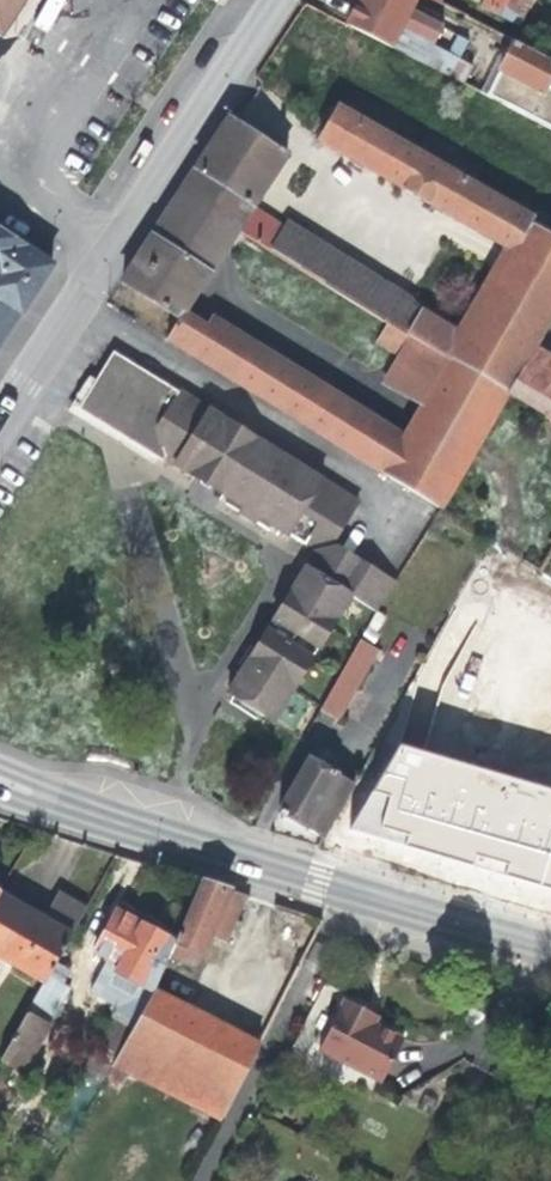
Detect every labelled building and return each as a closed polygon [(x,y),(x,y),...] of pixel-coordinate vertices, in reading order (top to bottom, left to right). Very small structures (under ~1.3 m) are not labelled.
[(14,0),(0,0),(0,22),(14,0)] [(345,24),(463,84),(472,67),(458,60),(465,43),(456,38),(446,55),(435,50),(446,28),(411,10),(416,0),(357,0),(345,24)] [(483,6),(518,24),(530,0),(486,0),(483,6)] [(479,93),(550,130),(550,79),(550,78),(550,61),(494,32),(490,40),(503,46),(479,93)] [(508,391),(534,345),(550,317),(550,237),(529,223),(533,216),(337,105),(316,141),(509,250),(461,332),(448,354),(451,356),(508,391)] [(448,354),(461,332),(421,308),(410,294),(285,220),(283,225),(253,207),(287,154),(230,116),(208,149),(181,190),(239,228),(390,319),(412,333),(415,334),(448,354)] [(239,228),(181,190),(166,212),(150,237),(208,274),(239,228)] [(3,338),(8,340),(57,256),(0,223),(0,343),(3,338)] [(179,318),(183,313),(208,274),(150,237),(122,281),(179,318)] [(244,387),(347,452),(368,417),(209,319),(205,327),(183,313),(179,318),(166,339),(244,387)] [(399,355),(412,333),(390,319),(376,341),(399,355)] [(423,404),(451,356),(448,354),(415,334),(385,381),(423,404)] [(550,417),(550,356),(534,345),(508,391),(550,417)] [(200,396),(114,349),(80,404),(165,456),(196,404),(200,396)] [(439,508),(508,391),(451,356),(423,404),(402,438),(382,473),(439,508)] [(264,445),(196,404),(165,456),(241,504),(235,513),(255,526),(260,515),(304,544),(334,536),(356,502),(264,445)] [(347,452),(382,473),(402,438),(368,417),(347,452)] [(550,508),(550,457),(529,494),(550,508)] [(376,611),(394,581),(337,546),(314,552),(229,694),(271,720),(333,622),(350,595),(376,611)] [(322,712),(362,642),(359,641),(319,710),(322,712)] [(377,652),(362,642),(322,712),(338,720),(377,652)] [(550,700),(550,692),(501,664),(415,817),(467,847),(550,700)] [(326,833),(357,779),(329,762),(325,769),(309,759),(276,816),(314,833),(326,833)] [(244,894),(199,880),(173,944),(168,958),(197,970),(212,935),(226,941),(244,894)] [(0,893),(0,955),(44,982),(47,978),(87,908),(60,892),(47,919),(0,893)] [(140,983),(165,939),(166,935),(118,908),(96,948),(108,956),(105,963),(140,983)] [(168,958),(173,944),(165,939),(140,983),(130,1004),(121,999),(98,1044),(118,1056),(155,989),(168,958)] [(69,991),(47,978),(44,982),(27,1013),(49,1026),(69,991)] [(233,1094),(259,1043),(155,989),(118,1056),(107,1075),(121,1084),(128,1072),(142,1046),(233,1094)] [(404,1039),(374,1024),(361,1017),(366,1008),(345,999),(319,1048),(382,1082),(404,1039)] [(361,1017),(374,1024),(379,1016),(366,1008),(361,1017)] [(24,1071),(49,1026),(27,1013),(1,1058),(24,1071)] [(142,1046),(128,1072),(219,1120),(233,1094),(142,1046)]
